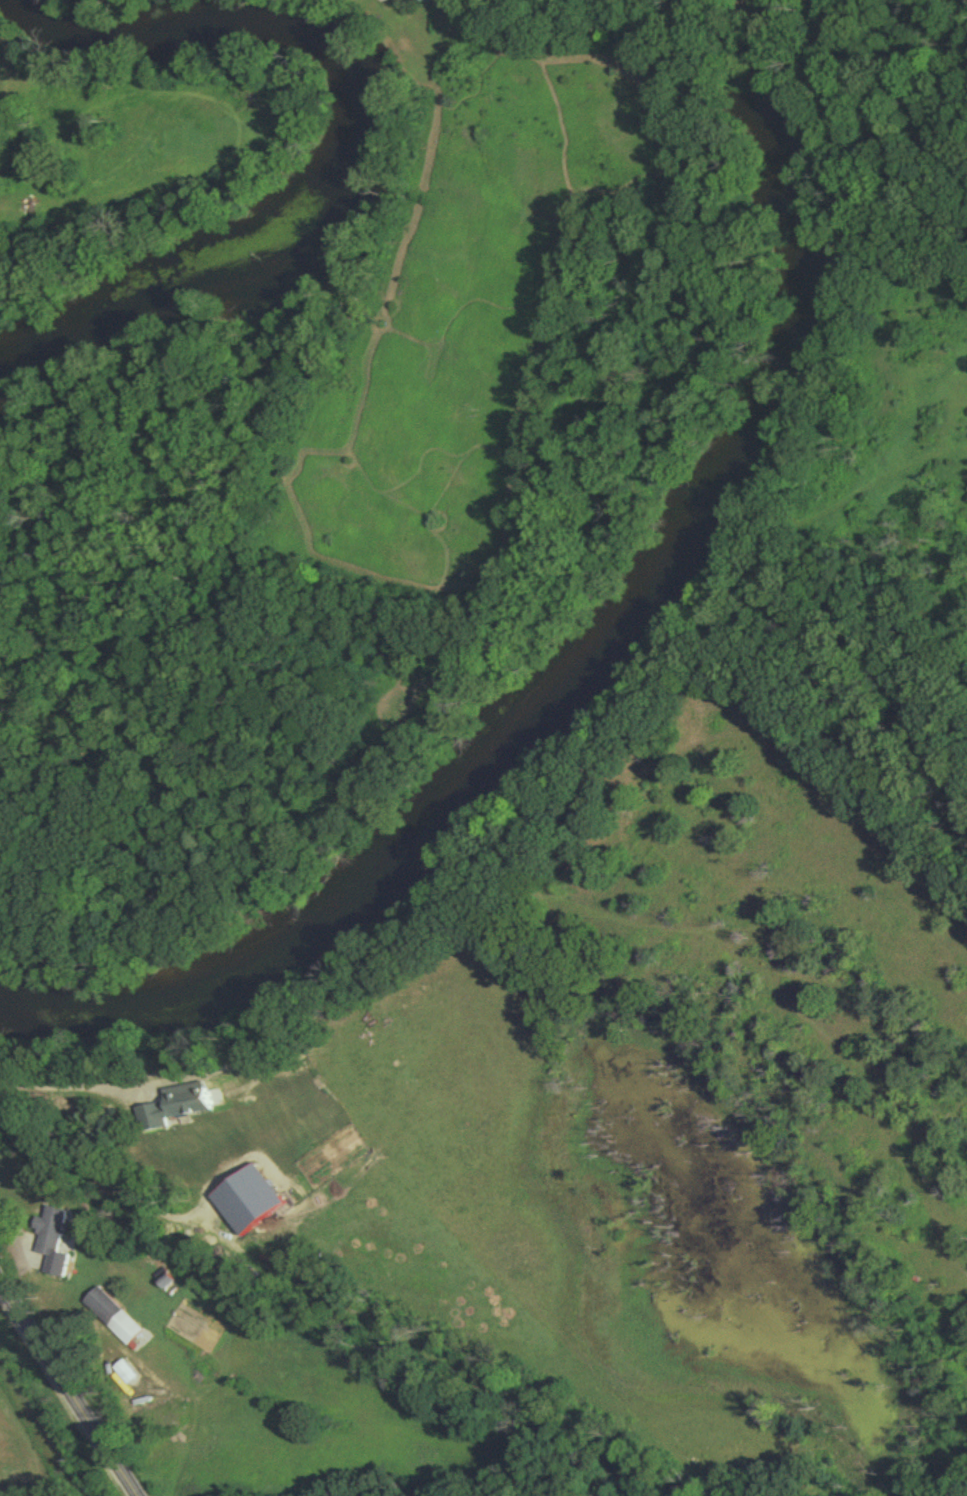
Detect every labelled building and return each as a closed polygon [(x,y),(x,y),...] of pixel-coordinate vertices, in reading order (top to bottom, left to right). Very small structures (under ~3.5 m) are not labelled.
[(69,1213),(48,1208),(44,1223),(35,1221),(32,1235),(42,1237),(33,1274),(62,1281),(68,1259),(58,1256),(69,1213)] [(126,1350),(141,1334),(97,1290),(81,1306),(126,1350)]
